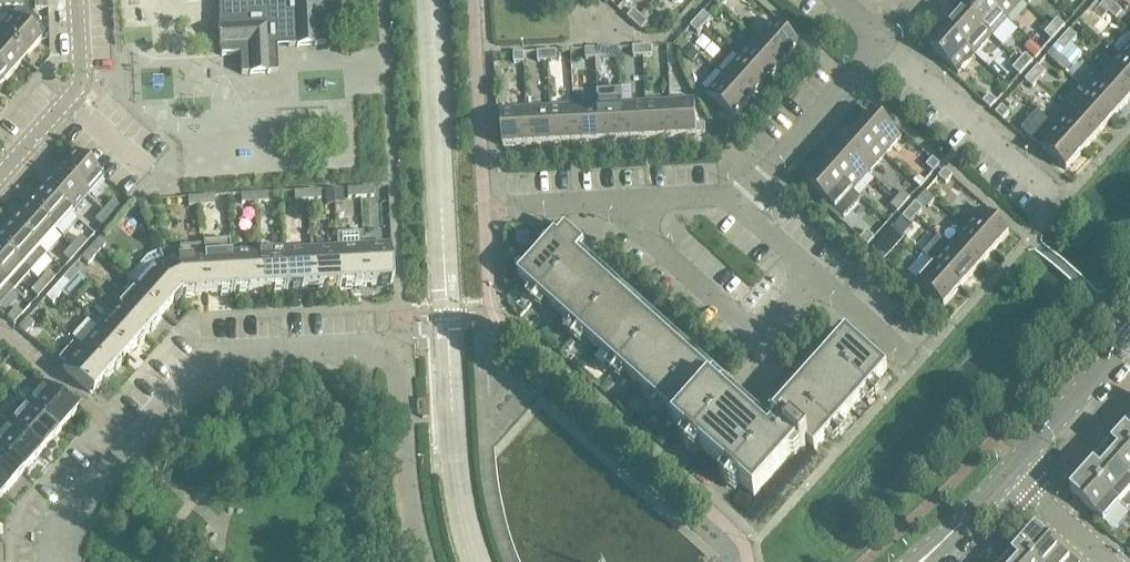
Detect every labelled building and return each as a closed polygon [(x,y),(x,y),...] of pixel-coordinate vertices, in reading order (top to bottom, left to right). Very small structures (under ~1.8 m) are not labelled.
[(34,10),(47,9),(47,0),(34,1),(34,10)] [(220,55),(240,54),(241,74),(278,72),(276,47),(325,44),(324,25),(344,23),(342,0),(217,0),(220,55)] [(725,0),(714,0),(713,2),(720,8),(726,1),(725,0)] [(986,0),(974,0),(963,12),(991,37),(1007,19),(986,0)] [(1022,0),(986,0),(1007,19),(1023,1),(1022,0)] [(1094,13),(1102,20),(1108,13),(1115,19),(1121,12),(1108,0),(1106,0),(1094,13)] [(634,24),(640,17),(633,10),(627,18),(634,24)] [(991,37),(963,12),(947,30),(975,55),(991,37)] [(697,20),(704,26),(710,19),(703,13),(697,20)] [(0,28),(0,38),(24,59),(40,41),(12,15),(0,28)] [(634,24),(641,31),(648,23),(640,17),(634,24)] [(1051,26),(1059,33),(1065,26),(1057,19),(1051,26)] [(697,20),(690,27),(697,33),(704,26),(697,20)] [(772,21),(755,39),(783,63),(799,45),(772,21)] [(1045,34),(1052,40),(1059,33),(1051,26),(1045,34)] [(975,55),(947,30),(931,49),(958,73),(975,55)] [(1069,30),(1057,45),(1064,51),(1077,37),(1069,30)] [(0,38),(0,70),(8,77),(24,59),(0,38)] [(755,39),(739,57),(766,82),(783,63),(755,39)] [(1116,59),(1129,72),(1129,43),(1116,59)] [(643,56),(643,46),(633,47),(633,56),(643,56)] [(643,56),(652,55),(652,46),(643,46),(643,56)] [(605,58),(604,48),(595,49),(595,59),(605,58)] [(595,59),(595,49),(575,50),(576,60),(595,59)] [(547,61),(547,51),(537,52),(538,62),(547,61)] [(557,61),(556,51),(547,51),(547,61),(557,61)] [(523,53),(513,53),(514,63),(523,62),(523,53)] [(1019,62),(1026,69),(1033,62),(1025,55),(1019,62)] [(739,57),(722,75),(750,100),(766,82),(739,57)] [(1116,59),(1100,76),(1128,101),(1129,99),(1129,72),(1116,59)] [(1013,69),(1020,76),(1026,69),(1019,62),(1013,69)] [(1038,66),(1025,80),(1032,87),(1045,73),(1038,66)] [(733,118),(750,100),(722,75),(706,94),(725,111),(718,118),(726,124),(732,117),(733,118)] [(1128,101),(1100,76),(1085,94),(1113,118),(1128,101)] [(1113,118),(1085,94),(1070,111),(1097,135),(1113,118)] [(990,95),(983,102),(990,109),(997,101),(990,95)] [(695,100),(670,101),(672,138),(697,136),(696,135),(706,134),(705,124),(696,125),(695,100)] [(670,101),(646,102),(648,139),(672,138),(670,101)] [(646,102),(622,103),(624,140),(648,139),(646,102)] [(622,103),(598,105),(600,141),(624,140),(622,103)] [(598,105),(574,106),(576,143),(600,141),(598,105)] [(574,106),(550,107),(552,144),(576,143),(574,106)] [(1009,112),(1002,106),(995,113),(1003,120),(1009,112)] [(550,107),(526,108),(528,145),(552,144),(550,107)] [(503,146),(528,145),(526,108),(501,109),(503,146)] [(1097,135),(1070,111),(1054,128),(1082,152),(1097,135)] [(874,112),(857,131),(884,155),(901,137),(874,112)] [(1082,152),(1054,128),(1039,145),(1066,170),(1082,152)] [(884,155),(857,131),(841,149),(868,173),(884,155)] [(868,173),(841,149),(825,166),(852,191),(868,173)] [(103,177),(74,151),(58,170),(86,195),(103,177)] [(926,166),(933,173),(939,165),(932,159),(926,166)] [(852,191),(825,166),(808,185),(836,210),(852,191)] [(86,195),(58,170),(42,187),(71,213),(86,195)] [(945,184),(952,176),(944,170),(938,177),(945,184)] [(71,213),(42,187),(26,205),(55,231),(71,213)] [(361,197),(360,188),(347,189),(348,198),(361,197)] [(374,197),(373,188),(360,188),(361,197),(374,197)] [(334,191),(335,204),(342,204),(341,190),(334,191)] [(308,200),(307,191),(294,192),(295,201),(308,200)] [(321,199),(320,191),(307,191),(308,200),(321,199)] [(334,191),(326,191),(327,204),(335,204),(334,191)] [(935,200),(925,191),(918,199),(928,207),(935,200)] [(897,199),(904,205),(910,198),(903,192),(897,199)] [(268,202),(267,193),(254,194),(254,200),(254,203),(268,202)] [(254,203),(254,200),(241,195),(241,204),(254,203)] [(214,205),(214,196),(201,197),(201,206),(214,205)] [(201,206),(201,197),(188,198),(188,207),(201,206)] [(150,204),(150,199),(133,200),(139,209),(150,204)] [(890,206),(897,212),(904,205),(897,199),(890,206)] [(110,216),(119,207),(112,201),(103,211),(110,216)] [(909,209),(916,216),(922,209),(915,203),(909,209)] [(55,231),(26,205),(10,223),(39,249),(55,231)] [(909,209),(902,217),(909,223),(916,216),(909,209)] [(982,209),(965,227),(992,252),(1009,233),(982,209)] [(110,216),(103,211),(94,220),(101,226),(110,216)] [(10,223),(0,234),(0,246),(30,273),(46,255),(39,249),(10,223)] [(965,227),(949,245),(976,270),(992,252),(965,227)] [(561,230),(560,232),(556,236),(548,228),(541,235),(550,243),(519,277),(532,289),(526,296),(540,309),(546,302),(571,324),(565,331),(580,345),(586,338),(611,360),(605,367),(620,380),(626,373),(651,396),(644,403),(659,416),(665,409),(677,419),(673,424),(686,436),(680,443),(695,456),(701,450),(726,472),(719,479),(734,492),(741,485),(754,497),(790,457),(796,457),(808,444),(814,450),(887,369),(846,332),(773,413),(789,427),(776,442),(712,385),(716,380),(575,253),(583,245),(566,230),(561,230)] [(868,245),(874,238),(867,231),(861,239),(868,245)] [(302,244),(310,244),(309,234),(301,234),(302,244)] [(78,252),(87,242),(80,236),(71,246),(78,252)] [(105,245),(99,239),(90,249),(96,254),(105,245)] [(873,250),(880,256),(887,249),(879,242),(873,250)] [(390,245),(363,246),(366,286),(392,284),(390,245)] [(949,245),(933,263),(960,288),(976,270),(949,245)] [(0,246),(0,278),(14,291),(30,273),(0,246)] [(78,252),(71,246),(62,256),(69,262),(78,252)] [(174,256),(164,261),(180,296),(206,294),(204,254),(200,255),(200,246),(179,247),(180,256),(174,256)] [(363,246),(337,247),(339,287),(366,286),(363,246)] [(337,247),(310,249),(312,289),(339,287),(337,247)] [(96,254),(90,249),(81,258),(88,264),(96,254)] [(310,249),(284,250),(286,290),(312,289),(310,249)] [(284,250),(257,252),(259,292),(286,290),(284,250)] [(257,252),(231,253),(233,293),(259,292),(257,252)] [(231,253),(204,254),(206,294),(233,293),(231,253)] [(154,265),(134,288),(164,315),(180,296),(164,261),(154,265)] [(943,307),(960,288),(933,263),(916,282),(943,307)] [(46,288),(55,278),(48,272),(39,282),(46,288)] [(0,278),(0,306),(14,291),(0,278)] [(54,288),(61,294),(70,284),(63,278),(54,288)] [(46,288),(39,282),(31,292),(37,297),(46,288)] [(54,288),(46,298),(52,304),(61,294),(54,288)] [(164,315),(134,288),(116,308),(146,334),(164,315)] [(16,308),(7,318),(13,324),(22,314),(16,308)] [(146,334),(116,308),(98,328),(128,354),(146,334)] [(34,324),(27,319),(18,328),(25,334),(34,324)] [(128,354),(98,328),(97,329),(86,320),(71,337),(82,346),(81,347),(110,374),(128,354)] [(65,365),(62,368),(92,394),(110,374),(81,347),(79,349),(72,343),(58,359),(65,365)] [(77,412),(44,382),(25,403),(58,432),(77,412)] [(25,403),(7,423),(40,452),(58,432),(25,403)] [(0,431),(0,452),(23,472),(40,452),(7,423),(0,431)] [(1119,438),(1129,448),(1129,425),(1119,438)] [(1119,438),(1102,456),(1129,480),(1129,448),(1119,438)] [(5,492),(23,472),(0,452),(0,487),(5,492)] [(1102,456),(1086,474),(1120,504),(1126,509),(1129,508),(1129,480),(1102,456)] [(1120,504),(1086,474),(1070,492),(1103,522),(1120,504)] [(1019,548),(1034,561),(1068,561),(1070,560),(1036,530),(1019,548)] [(1019,548),(1007,561),(1034,561),(1019,548)]
